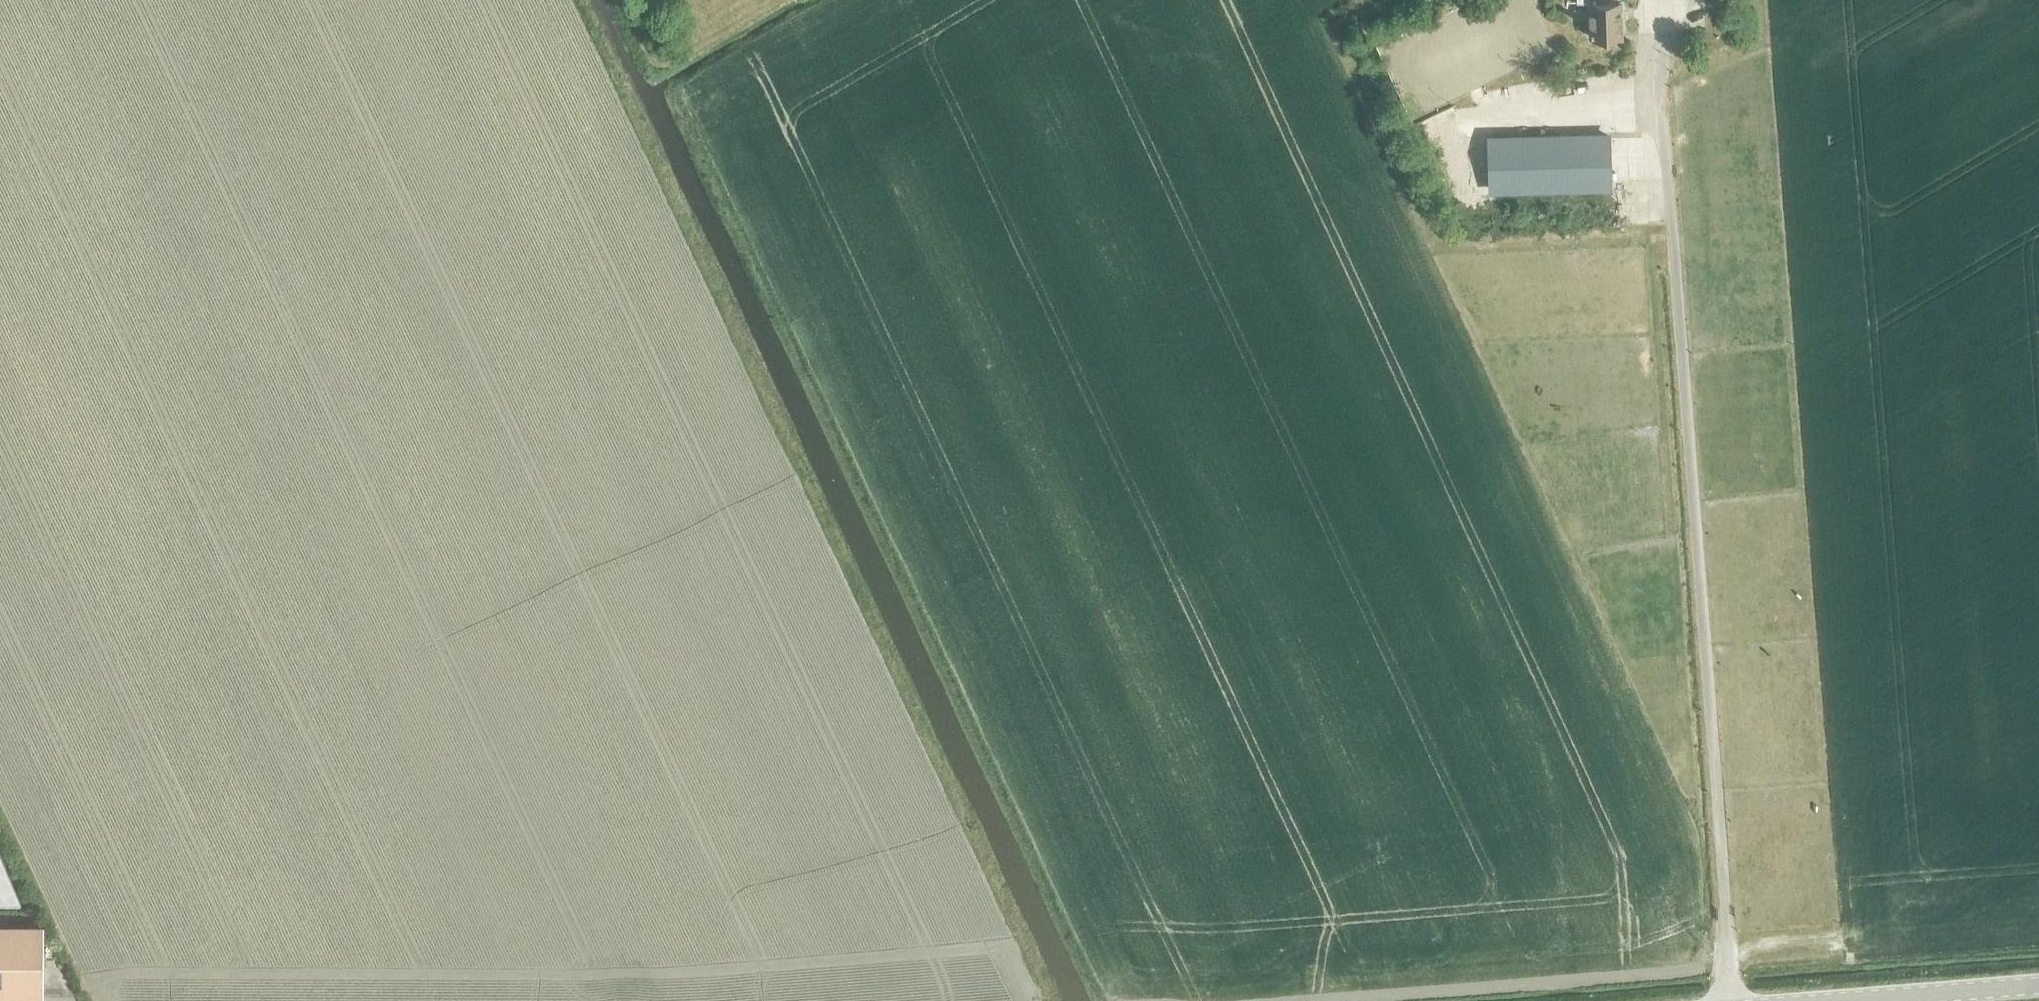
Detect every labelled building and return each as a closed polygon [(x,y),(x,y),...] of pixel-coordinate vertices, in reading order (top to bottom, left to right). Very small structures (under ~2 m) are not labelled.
[(1589,36),(1621,35),(1620,0),(1588,0),(1589,36)] [(1489,187),(1610,184),(1608,135),(1487,138),(1489,187)] [(20,899),(0,854),(0,899),(20,899)] [(4,921),(4,994),(43,994),(43,921),(4,921)]
